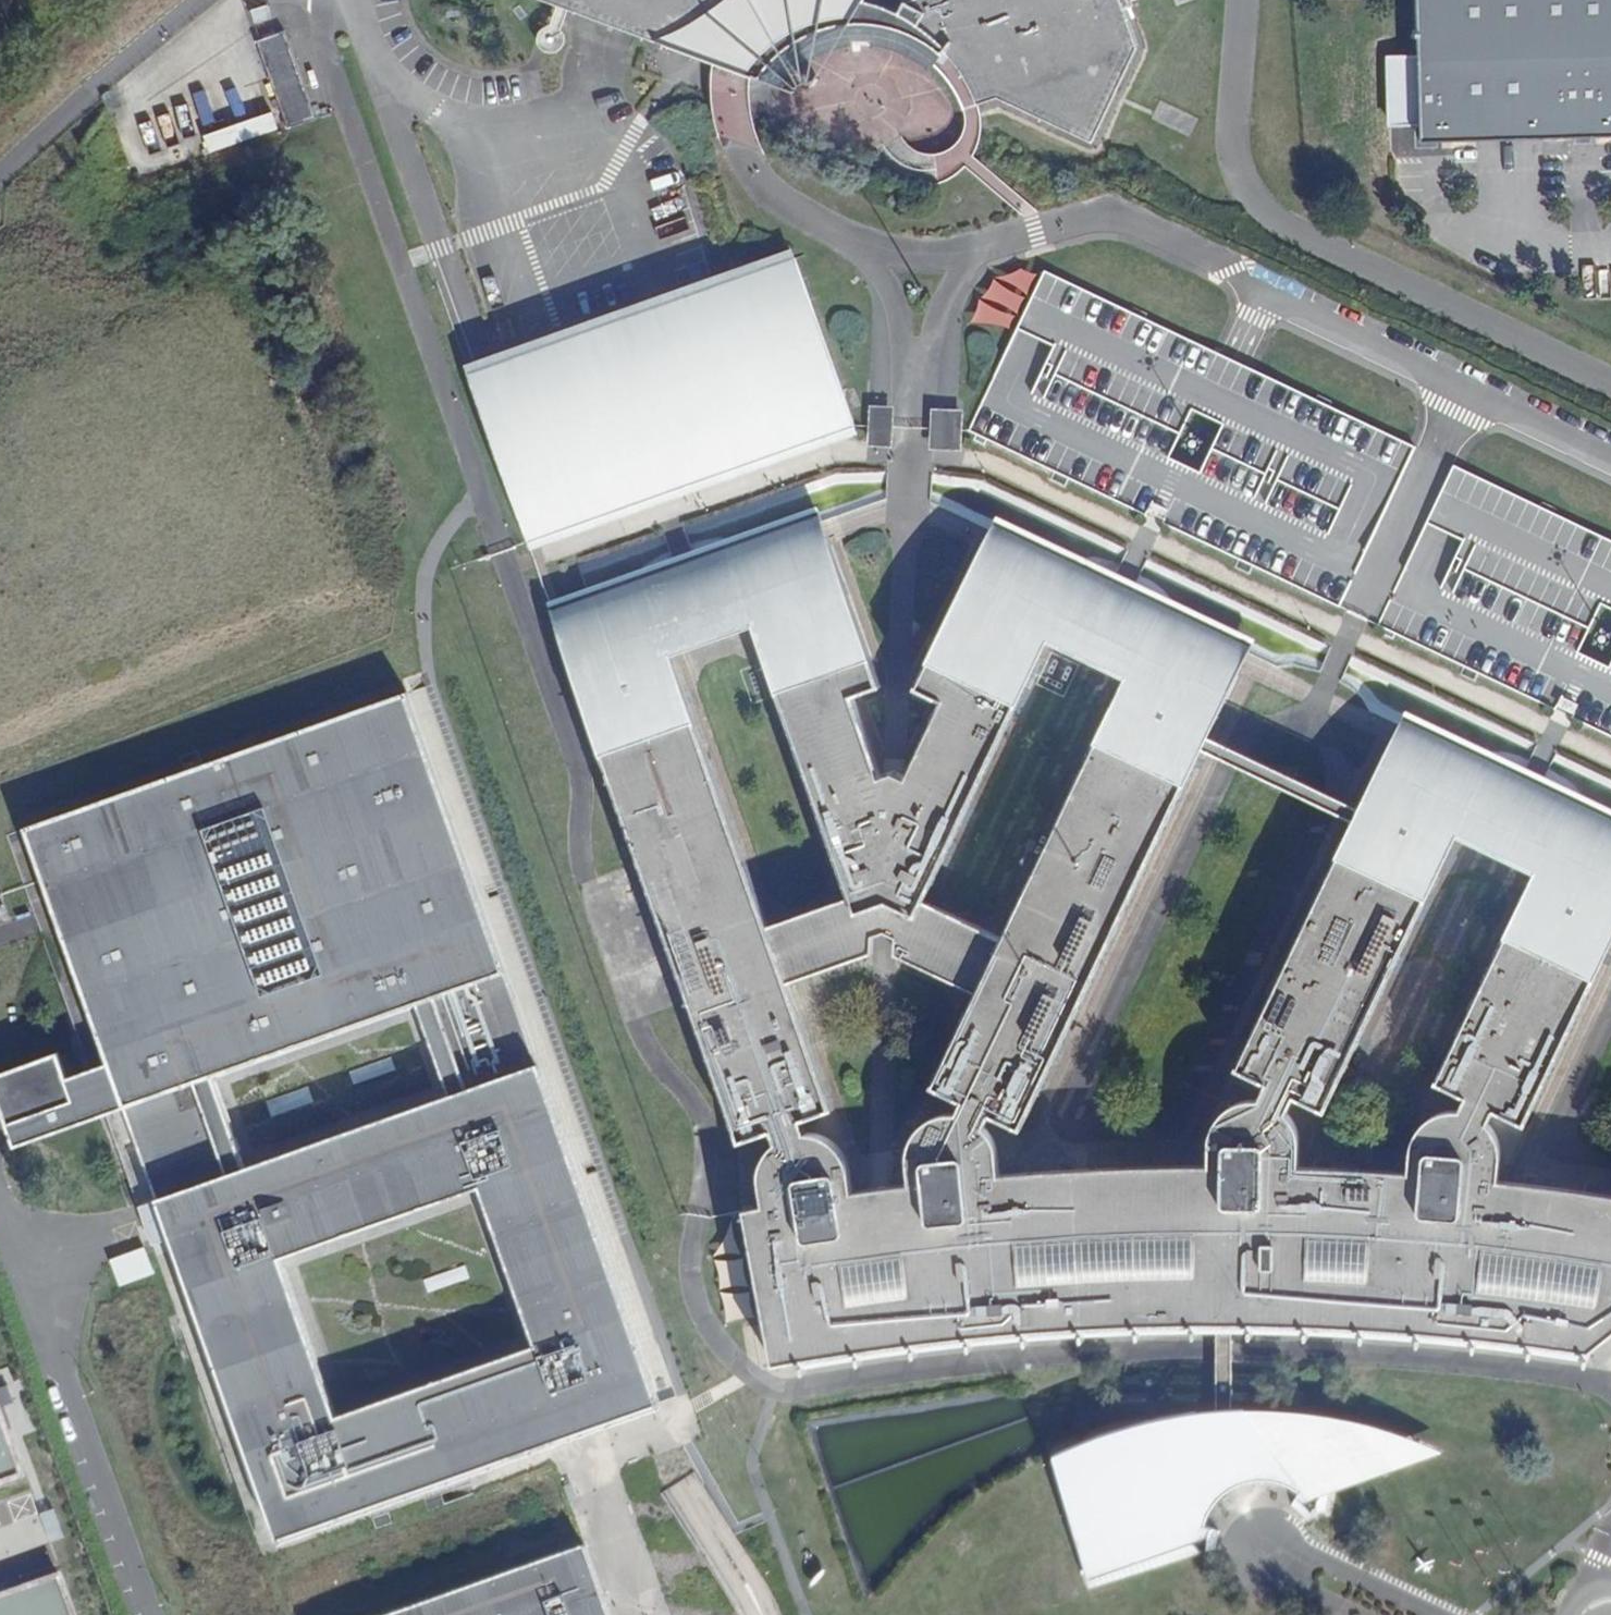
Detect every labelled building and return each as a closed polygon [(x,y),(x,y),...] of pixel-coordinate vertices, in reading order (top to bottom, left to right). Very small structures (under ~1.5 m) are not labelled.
[(555,5),(778,88),(792,73),(807,62),(823,54),(840,49),(859,47),(875,48),(894,53),(908,60),(921,68),(934,80),(943,92),(950,104),(955,114),(962,112),(977,107),(998,99),(1093,143),(1138,49),(1111,0),(557,0),(555,5)] [(1401,142),(1610,136),(1610,0),(1397,0),(1401,142)] [(288,129),(317,119),(284,32),(258,41),(288,129)] [(976,145),(979,136),(980,127),(980,116),(977,107),(962,112),(963,122),(962,131),(959,138),(957,144),(970,156),(976,145)] [(468,375),(500,464),(527,542),(593,519),(854,425),(795,259),(468,375)] [(1414,446),(1290,388),(1233,361),(1044,270),(967,431),(1338,607),(1359,563),(1414,446)] [(863,448),(888,449),(889,422),(890,408),(865,407),(864,426),(863,448)] [(926,451),(956,453),(957,429),(958,412),(927,411),(927,423),(926,451)] [(1391,632),(1610,737),(1610,541),(1455,466),(1378,626),(1391,632)] [(913,687),(939,699),(902,778),(879,776),(850,692),(877,682),(844,589),(828,542),(735,574),(732,565),(695,578),(650,595),(653,604),(560,637),(737,1138),(771,1126),(775,1137),(770,1143),(764,1150),(759,1162),(758,1174),(762,1203),(746,1206),(774,1355),(819,1346),(866,1338),(927,1329),(990,1321),(1066,1316),(1128,1313),(1177,1312),(1220,1311),(1220,1319),(1218,1421),(1209,1422),(1209,1430),(1198,1431),(1197,1411),(1187,1412),(1170,1415),(1152,1419),(1130,1425),(1112,1431),(1093,1438),(1072,1446),(1057,1452),(1090,1578),(1199,1540),(1200,1529),(1203,1517),(1206,1506),(1214,1497),(1222,1489),(1231,1482),(1240,1479),(1251,1477),(1263,1477),(1275,1479),(1286,1484),(1296,1490),(1300,1496),(1304,1501),(1315,1497),(1452,1448),(1439,1443),(1427,1438),(1414,1435),(1400,1430),(1385,1426),(1371,1422),(1353,1417),(1334,1414),(1314,1410),(1294,1409),(1274,1407),(1255,1407),(1235,1407),(1236,1318),(1236,1311),(1307,1312),(1384,1317),(1455,1324),(1528,1334),(1585,1342),(1610,1322),(1610,1196),(1598,1194),(1498,1180),(1499,1171),(1500,1159),(1499,1148),(1495,1137),(1491,1130),(1486,1123),(1493,1107),(1526,1122),(1573,1021),(1610,942),(1610,852),(1558,826),(1561,817),(1521,798),(1482,780),(1477,788),(1460,779),(1388,746),(1358,808),(1355,816),(1352,822),(1237,1065),(1268,1080),(1259,1100),(1252,1099),(1241,1100),(1230,1105),(1220,1114),(1213,1122),(1211,1134),(1210,1162),(1138,1163),(1065,1167),(997,1172),(996,1159),(993,1145),(990,1137),(987,1131),(981,1126),(989,1111),(1019,1125),(1199,749),(1202,743),(1206,736),(1236,673),(1147,630),(1150,622),(1111,603),(1070,584),(1066,591),(978,550),(913,687)] [(13,1142),(126,1102),(278,1535),(659,1402),(408,688),(24,823),(107,1059),(66,1073),(57,1047),(0,1067),(0,1105),(13,1142)] [(1536,869),(1543,853),(1480,823),(1464,815),(1457,832),(1536,869)] [(117,1285),(153,1274),(145,1246),(109,1257),(117,1285)] [(1218,1408),(1214,1408),(1206,1410),(1197,1411),(1198,1431),(1209,1430),(1209,1422),(1218,1421),(1218,1408)] [(9,1465),(0,1439),(0,1468),(9,1465)] [(384,1614),(611,1614),(586,1544),(384,1614)] [(53,1584),(0,1602),(0,1614),(64,1614),(53,1584)]
